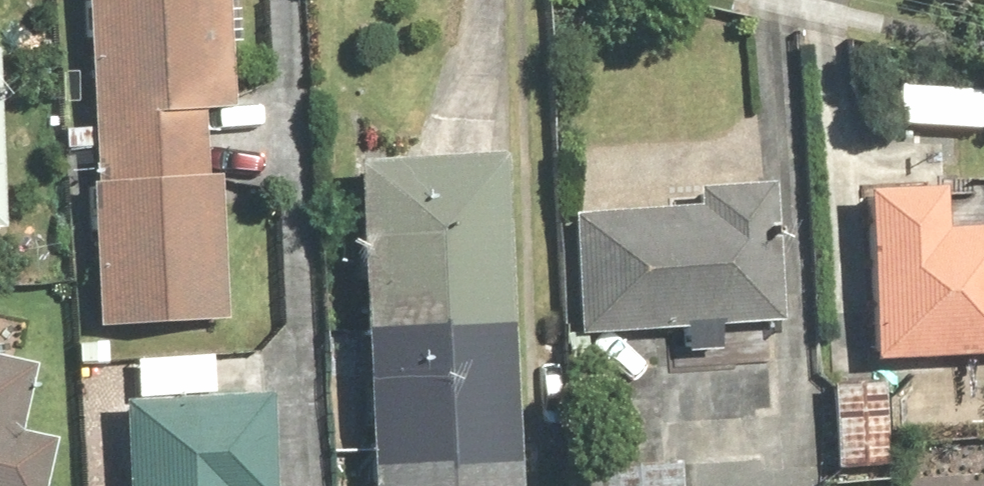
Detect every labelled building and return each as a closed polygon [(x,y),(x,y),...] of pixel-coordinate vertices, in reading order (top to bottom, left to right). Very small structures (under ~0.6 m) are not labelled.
[(231,328),(226,108),(237,107),(235,0),(92,0),(99,331),(231,328)] [(15,233),(11,43),(0,43),(0,233),(15,233)] [(368,165),(380,485),(539,485),(512,154),(368,165)] [(714,211),(599,213),(602,327),(796,323),(793,180),(713,181),(714,211)] [(956,188),(872,193),(882,357),(983,352),(983,228),(958,230),(956,188)] [(296,352),(135,355),(137,485),(298,485),(296,352)] [(65,435),(32,428),(45,366),(0,356),(0,485),(54,485),(65,435)] [(897,463),(894,373),(836,375),(839,465),(897,463)] [(589,465),(591,485),(687,485),(683,455),(589,465)]
